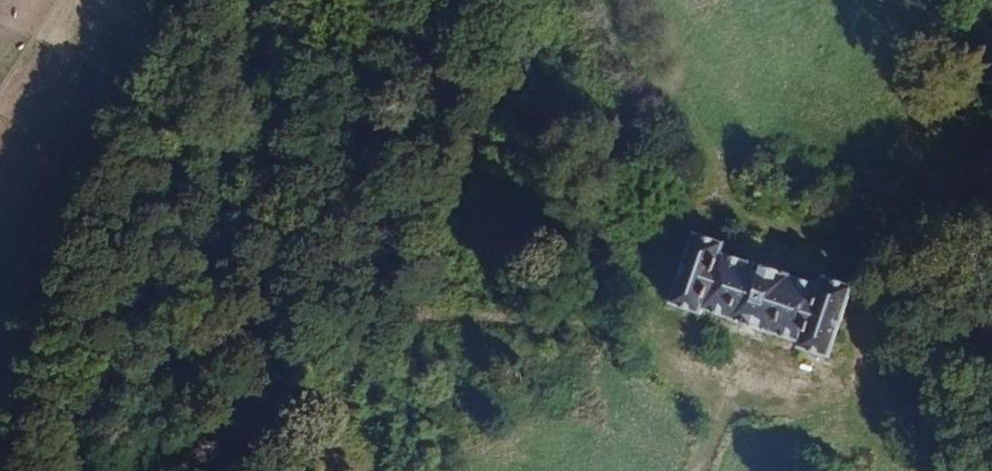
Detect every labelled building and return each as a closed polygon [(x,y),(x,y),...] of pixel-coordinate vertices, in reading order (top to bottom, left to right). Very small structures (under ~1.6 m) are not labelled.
[(693,230),(664,303),(700,316),(703,308),(800,344),(798,351),(828,361),(855,288),(823,278),(820,288),(722,253),(725,242),(693,230)]
